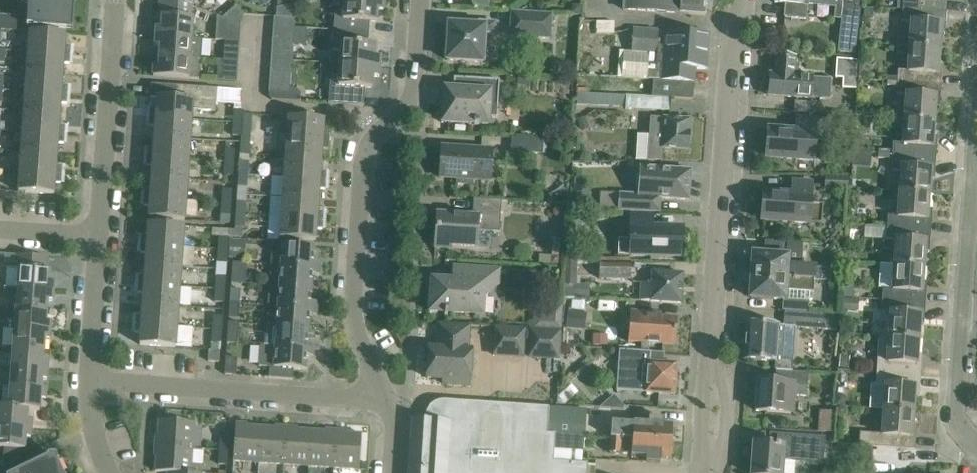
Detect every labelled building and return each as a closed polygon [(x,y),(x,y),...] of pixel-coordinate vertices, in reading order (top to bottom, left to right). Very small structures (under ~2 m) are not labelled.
[(28,6),(27,26),(66,29),(66,17),(73,17),(74,2),(68,1),(68,0),(17,0),(28,6)] [(156,35),(202,38),(194,37),(195,25),(192,25),(193,17),(191,17),(192,6),(177,0),(160,0),(158,16),(162,16),(161,27),(157,26),(156,35)] [(379,0),(344,0),(343,11),(335,10),(333,30),(369,32),(370,21),(377,22),(378,10),(384,10),(384,0),(379,0)] [(623,9),(680,13),(681,0),(624,0),(623,9)] [(680,13),(705,15),(706,0),(681,0),(680,13)] [(806,6),(809,6),(809,3),(835,5),(834,18),(859,20),(861,0),(775,0),(775,2),(776,3),(776,2),(786,3),(785,16),(805,18),(806,6)] [(903,10),(946,13),(947,0),(945,0),(903,0),(903,10)] [(572,4),(571,13),(581,13),(581,5),(572,4)] [(276,7),(276,16),(295,18),(296,5),(276,7)] [(864,8),(864,17),(873,17),(873,8),(864,8)] [(911,22),(909,45),(940,47),(942,24),(946,24),(946,13),(903,10),(902,21),(911,22)] [(552,14),(512,12),(510,36),(550,38),(552,14)] [(6,29),(21,30),(22,16),(0,14),(0,28),(6,29)] [(215,39),(239,41),(240,24),(217,15),(215,39)] [(274,16),(273,27),(294,28),(295,18),(276,16),(274,16)] [(615,19),(591,18),(590,31),(614,33),(615,19)] [(495,22),(467,20),(467,24),(449,24),(447,60),(483,62),(485,32),(495,33),(495,22)] [(273,27),(272,38),(294,39),(294,28),(273,27)] [(658,31),(633,29),(631,51),(619,50),(617,76),(661,79),(661,80),(694,82),(695,68),(707,69),(709,34),(665,31),(658,31)] [(30,30),(28,51),(70,54),(71,45),(65,45),(65,33),(30,30)] [(340,50),(339,63),(380,66),(381,56),(375,56),(375,44),(368,44),(369,32),(333,30),(332,49),(340,50)] [(200,58),(202,38),(156,35),(155,45),(160,45),(159,55),(200,58)] [(294,39),(272,38),(272,48),(293,50),(294,39)] [(887,76),(886,81),(941,84),(942,73),(938,72),(940,47),(909,45),(908,70),(898,70),(898,77),(887,76)] [(293,50),(272,48),(271,59),(292,61),(293,50)] [(28,51),(27,71),(63,73),(63,62),(69,63),(70,54),(28,51)] [(199,79),(200,58),(159,55),(159,66),(154,66),(153,76),(199,79)] [(795,74),(796,57),(776,56),(775,74),(770,73),(768,95),(829,99),(830,77),(795,74)] [(238,60),(229,59),(229,73),(237,73),(238,60)] [(271,59),(270,70),(291,71),(292,61),(271,59)] [(843,87),(856,88),(858,59),(836,59),(836,77),(843,78),(843,87)] [(379,76),(380,66),(339,63),(338,77),(330,76),(329,96),(328,103),(364,106),(364,99),(365,87),(372,88),(373,76),(379,76)] [(291,82),(291,71),(270,70),(269,81),(291,82)] [(62,85),(63,73),(27,71),(25,91),(67,94),(68,85),(62,85)] [(454,77),(453,89),(453,101),(444,100),(443,121),(463,122),(474,123),(474,124),(479,124),(479,123),(488,124),(489,116),(497,117),(498,105),(500,80),(474,78),(454,77)] [(694,83),(670,81),(653,80),(653,96),(670,97),(693,99),(694,83)] [(290,88),(291,82),(269,81),(269,92),(290,93),(290,88)] [(941,84),(886,81),(882,81),(882,84),(897,86),(897,94),(906,94),(904,118),(935,120),(936,96),(940,97),(941,84)] [(150,116),(192,119),(192,109),(216,111),(217,88),(152,83),(151,97),(157,97),(156,108),(150,108),(150,116)] [(0,88),(0,102),(1,102),(1,96),(13,97),(14,89),(2,88),(0,88)] [(290,93),(269,92),(269,96),(271,99),(300,101),(301,93),(297,89),(290,88),(290,93)] [(25,91),(24,111),(60,113),(61,102),(67,102),(67,94),(25,91)] [(577,91),(577,103),(626,107),(625,108),(669,111),(670,97),(653,96),(652,96),(577,91)] [(814,113),(815,102),(794,101),(794,111),(814,113)] [(234,122),(242,123),(243,110),(234,110),(234,122)] [(241,135),(240,152),(249,153),(252,114),(243,113),(244,110),(243,110),(242,123),(241,135)] [(59,125),(60,113),(24,111),(22,131),(64,134),(65,125),(59,125)] [(827,115),(826,129),(851,130),(852,116),(827,115)] [(155,125),(154,136),(190,139),(192,119),(150,116),(149,125),(155,125)] [(288,116),(286,155),(321,158),(322,148),(328,149),(329,131),(323,131),(324,119),(288,116)] [(584,116),(576,119),(581,132),(589,129),(584,116)] [(690,119),(650,117),(649,135),(637,134),(635,160),(654,161),(654,160),(662,160),(663,148),(688,150),(690,119)] [(768,129),(766,157),(786,158),(815,160),(817,141),(818,120),(817,120),(797,118),(796,131),(768,129)] [(878,149),(878,152),(936,156),(937,145),(933,145),(935,120),(904,118),(902,143),(893,142),(893,150),(878,149)] [(233,135),(241,135),(242,123),(234,122),(233,135)] [(64,142),(64,134),(22,131),(21,151),(57,154),(58,142),(64,142)] [(147,148),(147,156),(189,159),(190,139),(154,136),(153,148),(147,148)] [(544,139),(512,137),(511,151),(543,153),(544,139)] [(441,147),(439,177),(456,178),(456,184),(473,185),(474,179),(491,180),(493,150),(461,148),(441,147)] [(225,149),(224,162),(234,162),(235,150),(225,149)] [(57,154),(21,151),(20,171),(62,174),(62,165),(56,165),(57,154)] [(240,152),(238,174),(247,174),(249,153),(240,152)] [(935,169),(936,156),(878,152),(878,157),(892,158),(891,170),(900,170),(899,190),(929,193),(931,169),(935,169)] [(321,171),(321,158),(286,155),(284,177),(326,180),(327,171),(321,171)] [(189,159),(147,156),(146,165),(152,165),(151,177),(187,179),(189,159)] [(233,175),(234,162),(224,162),(223,174),(233,175)] [(691,170),(661,168),(639,166),(637,193),(619,193),(618,210),(659,211),(660,197),(689,200),(691,170)] [(61,182),(62,174),(20,171),(18,191),(54,194),(55,182),(61,182)] [(246,187),(247,174),(238,174),(237,186),(246,187)] [(187,179),(151,177),(151,188),(145,188),(144,197),(186,200),(187,179)] [(284,177),(283,196),(319,198),(319,188),(325,188),(326,180),(284,177)] [(848,189),(848,178),(826,177),(825,188),(848,189)] [(814,183),(812,183),(792,181),(792,194),(763,192),(761,220),(781,221),(822,223),(824,204),(812,203),(814,183)] [(222,189),(221,202),(231,202),(232,190),(222,189)] [(888,215),(887,226),(931,230),(932,218),(928,218),(929,193),(899,190),(897,216),(888,215)] [(590,208),(590,193),(575,193),(575,208),(590,208)] [(283,196),(281,217),(323,220),(324,211),(318,211),(319,198),(283,196)] [(185,220),(186,200),(144,197),(143,205),(149,205),(149,217),(185,220)] [(436,243),(452,244),(477,246),(478,230),(500,232),(502,200),(494,200),(474,198),(473,215),(437,213),(436,230),(439,230),(438,237),(436,237),(434,258),(436,258),(436,243)] [(236,214),(245,214),(246,202),(237,201),(236,214)] [(230,215),(231,202),(221,202),(221,214),(230,215)] [(244,227),(245,214),(236,214),(235,226),(244,227)] [(574,214),(574,224),(586,224),(586,214),(574,214)] [(653,215),(631,215),(631,239),(619,238),(618,254),(680,256),(681,229),(653,228),(653,215)] [(323,228),(323,220),(281,217),(280,237),(316,240),(317,228),(323,228)] [(141,243),(183,246),(184,226),(148,223),(147,235),(141,235),(141,243)] [(229,229),(229,236),(243,236),(244,227),(235,226),(235,229),(229,229)] [(930,242),(931,230),(887,226),(886,239),(895,239),(894,262),(924,264),(926,242),(930,242)] [(219,236),(218,249),(228,249),(229,237),(219,236)] [(246,240),(230,239),(228,257),(244,258),(246,240)] [(752,276),(814,279),(833,280),(834,268),(801,266),(803,242),(765,240),(764,254),(753,253),(752,276)] [(146,252),(145,264),(181,266),(183,246),(141,243),(140,252),(146,252)] [(271,254),(271,264),(320,267),(320,261),(314,260),(315,246),(295,244),(282,244),(282,255),(271,254)] [(228,249),(218,249),(217,261),(227,262),(228,249)] [(15,287),(15,288),(53,291),(54,282),(49,281),(50,270),(47,270),(47,257),(17,254),(16,268),(7,267),(5,286),(15,287)] [(630,262),(576,263),(576,259),(565,258),(563,295),(580,296),(581,284),(577,284),(576,272),(599,272),(599,278),(631,278),(630,262)] [(869,298),(869,299),(926,303),(926,291),(922,290),(924,264),(894,262),(894,263),(880,262),(878,287),(883,288),(882,299),(869,298)] [(181,266),(145,264),(145,275),(139,275),(138,283),(180,286),(181,266)] [(280,275),(280,285),(312,287),(313,273),(319,274),(320,267),(271,264),(270,274),(280,275)] [(432,288),(431,310),(445,311),(445,315),(447,315),(448,311),(482,314),(483,297),(488,298),(488,294),(501,285),(502,269),(489,269),(473,267),(453,266),(453,275),(452,289),(432,288)] [(683,274),(653,271),(652,283),(641,283),(640,301),(650,301),(681,303),(683,274)] [(215,289),(225,289),(226,277),(216,276),(215,289)] [(783,310),(809,311),(810,292),(813,292),(814,279),(752,276),(750,297),(783,299),(783,310)] [(143,292),(143,304),(178,306),(180,286),(138,283),(137,292),(143,292)] [(268,295),(268,305),(317,308),(317,302),(311,301),(312,287),(280,285),(279,295),(268,295)] [(53,291),(15,288),(14,301),(17,301),(16,308),(47,310),(48,300),(52,300),(53,291)] [(229,302),(239,302),(240,289),(230,288),(229,302)] [(224,302),(225,289),(215,289),(214,301),(224,302)] [(844,298),(843,310),(858,311),(859,299),(844,298)] [(588,301),(565,299),(563,325),(586,327),(588,301)] [(926,303),(869,299),(869,310),(881,310),(881,311),(890,312),(888,335),(919,337),(921,314),(925,315),(926,303)] [(239,302),(229,302),(228,317),(239,317),(239,302)] [(135,324),(177,327),(178,306),(143,304),(142,315),(136,315),(135,324)] [(317,308),(268,305),(267,315),(277,316),(277,326),(309,328),(310,314),(316,315),(317,308)] [(46,321),(47,310),(16,308),(7,308),(6,319),(12,319),(12,328),(50,330),(51,321),(46,321)] [(776,370),(793,371),(795,327),(837,330),(838,314),(784,310),(783,325),(746,323),(744,359),(775,361),(775,369),(776,369),(776,370)] [(662,313),(630,311),(628,341),(675,344),(677,318),(661,317),(662,313)] [(212,329),(222,330),(223,317),(213,317),(212,329)] [(227,343),(237,344),(238,344),(239,323),(228,323),(227,343)] [(176,347),(177,327),(135,324),(135,332),(141,332),(140,344),(176,347)] [(429,347),(427,377),(444,379),(443,384),(469,385),(472,350),(468,349),(469,327),(439,324),(438,338),(443,338),(443,348),(437,348),(429,347)] [(266,325),(265,345),(314,349),(314,342),(308,342),(309,328),(277,326),(266,325)] [(50,339),(50,330),(12,328),(11,341),(14,341),(13,348),(44,350),(45,339),(50,339)] [(524,330),(495,328),(493,354),(523,356),(524,330)] [(221,343),(222,330),(212,329),(211,342),(221,343)] [(560,332),(531,330),(529,356),(558,358),(560,332)] [(604,333),(593,333),(593,344),(604,344),(604,333)] [(879,336),(877,372),(920,376),(921,363),(917,363),(919,337),(888,335),(888,336),(879,336)] [(313,355),(314,349),(265,345),(260,345),(259,366),(270,367),(270,377),(293,379),(293,368),(306,369),(307,355),(313,355)] [(43,360),(44,350),(13,348),(13,354),(10,354),(9,367),(47,370),(48,361),(43,360)] [(220,351),(209,350),(208,361),(219,362),(220,351)] [(620,350),(619,372),(618,390),(675,394),(677,363),(648,361),(649,352),(620,350)] [(226,357),(226,362),(225,373),(236,374),(237,358),(226,357)] [(47,379),(47,370),(9,367),(8,380),(11,380),(10,386),(8,386),(8,387),(46,390),(46,389),(41,389),(42,379),(47,379)] [(793,371),(776,370),(776,371),(778,371),(777,382),(758,381),(756,410),(776,412),(793,413),(794,395),(807,396),(808,372),(796,371),(793,371)] [(885,385),(883,408),(914,410),(916,387),(920,387),(920,376),(877,372),(876,384),(885,385)] [(45,399),(46,390),(8,387),(7,400),(9,400),(9,407),(28,408),(39,409),(40,398),(45,399)] [(836,393),(835,404),(847,405),(847,398),(842,393),(836,393)] [(555,450),(556,434),(547,433),(548,423),(549,408),(549,407),(445,400),(441,400),(438,401),(434,402),(431,404),(429,407),(427,410),(425,415),(424,419),(412,418),(408,472),(587,472),(588,463),(554,461),(555,450)] [(31,428),(32,419),(27,419),(28,408),(9,407),(0,406),(0,426),(31,428)] [(549,408),(548,423),(576,425),(577,409),(549,408)] [(912,436),(914,410),(883,408),(881,433),(860,432),(859,445),(915,449),(916,436),(912,436)] [(612,421),(611,438),(671,443),(673,424),(663,423),(663,418),(639,416),(639,422),(634,421),(633,423),(612,421)] [(159,419),(157,445),(193,448),(194,422),(159,419)] [(820,422),(820,431),(834,432),(835,423),(820,422)] [(233,460),(258,462),(261,426),(235,424),(233,460)] [(3,447),(4,447),(2,465),(20,457),(21,456),(22,448),(25,448),(25,437),(30,438),(31,428),(0,426),(0,447),(3,447)] [(283,463),(286,428),(261,426),(258,462),(283,463)] [(286,428),(283,463),(309,465),(311,430),(286,428)] [(309,465),(334,467),(337,432),(311,430),(309,465)] [(337,432),(334,467),(359,469),(362,434),(337,432)] [(801,434),(781,433),(780,445),(753,443),(751,472),(783,472),(784,460),(826,463),(827,454),(824,454),(825,436),(801,434)] [(585,436),(556,434),(555,450),(584,452),(585,436)] [(220,436),(219,450),(227,451),(228,437),(220,436)] [(671,443),(611,438),(610,452),(631,454),(631,455),(646,456),(646,462),(660,463),(661,458),(670,458),(671,443)] [(193,448),(157,445),(155,471),(170,472),(185,472),(201,472),(191,472),(193,448)] [(227,451),(219,450),(218,464),(226,465),(227,451)] [(57,461),(51,464),(48,457),(14,472),(63,472),(57,461)]
